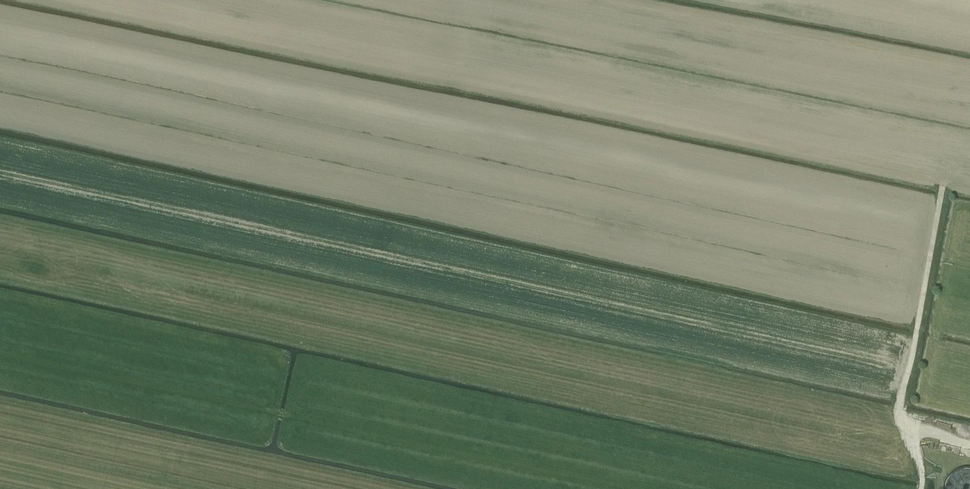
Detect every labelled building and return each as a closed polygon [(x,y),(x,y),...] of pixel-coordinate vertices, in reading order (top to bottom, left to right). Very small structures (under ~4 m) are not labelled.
[(967,468),(961,469),(956,471),(951,475),(948,480),(945,485),(945,488),(969,488),(969,469),(967,468)]
